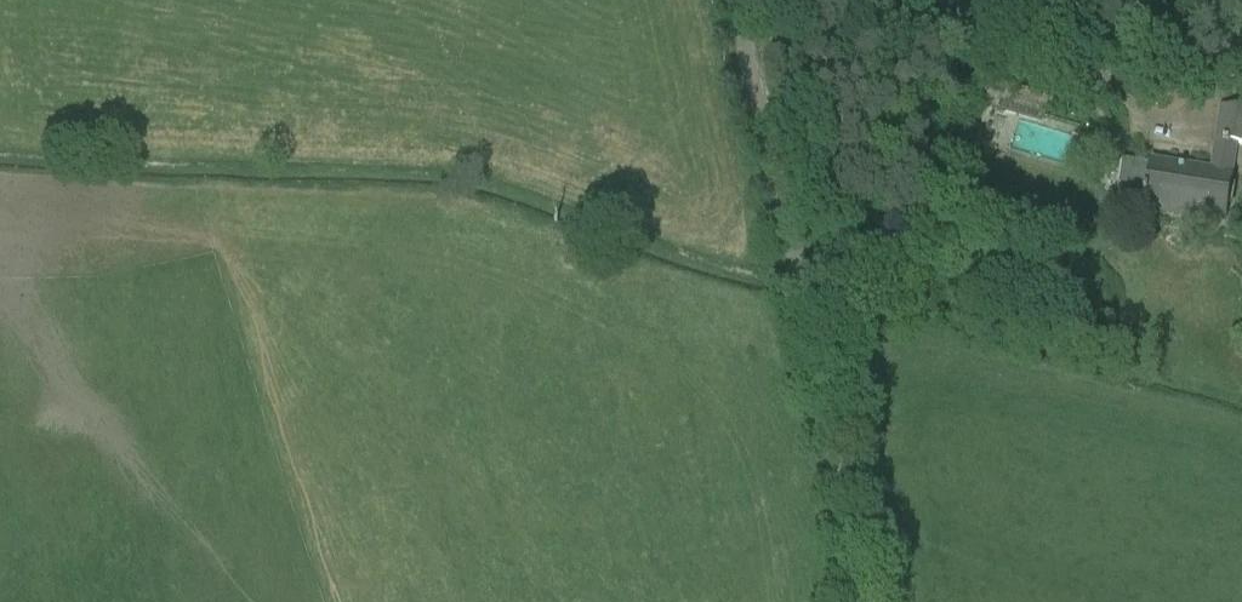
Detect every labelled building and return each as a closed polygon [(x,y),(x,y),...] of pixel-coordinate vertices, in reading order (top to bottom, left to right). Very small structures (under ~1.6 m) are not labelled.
[(1116,202),(1145,207),(1145,208),(1224,220),(1230,176),(1229,176),(1234,145),(1241,146),(1241,112),(1222,109),(1212,173),(1152,164),(1151,165),(1122,161),(1116,202)]
